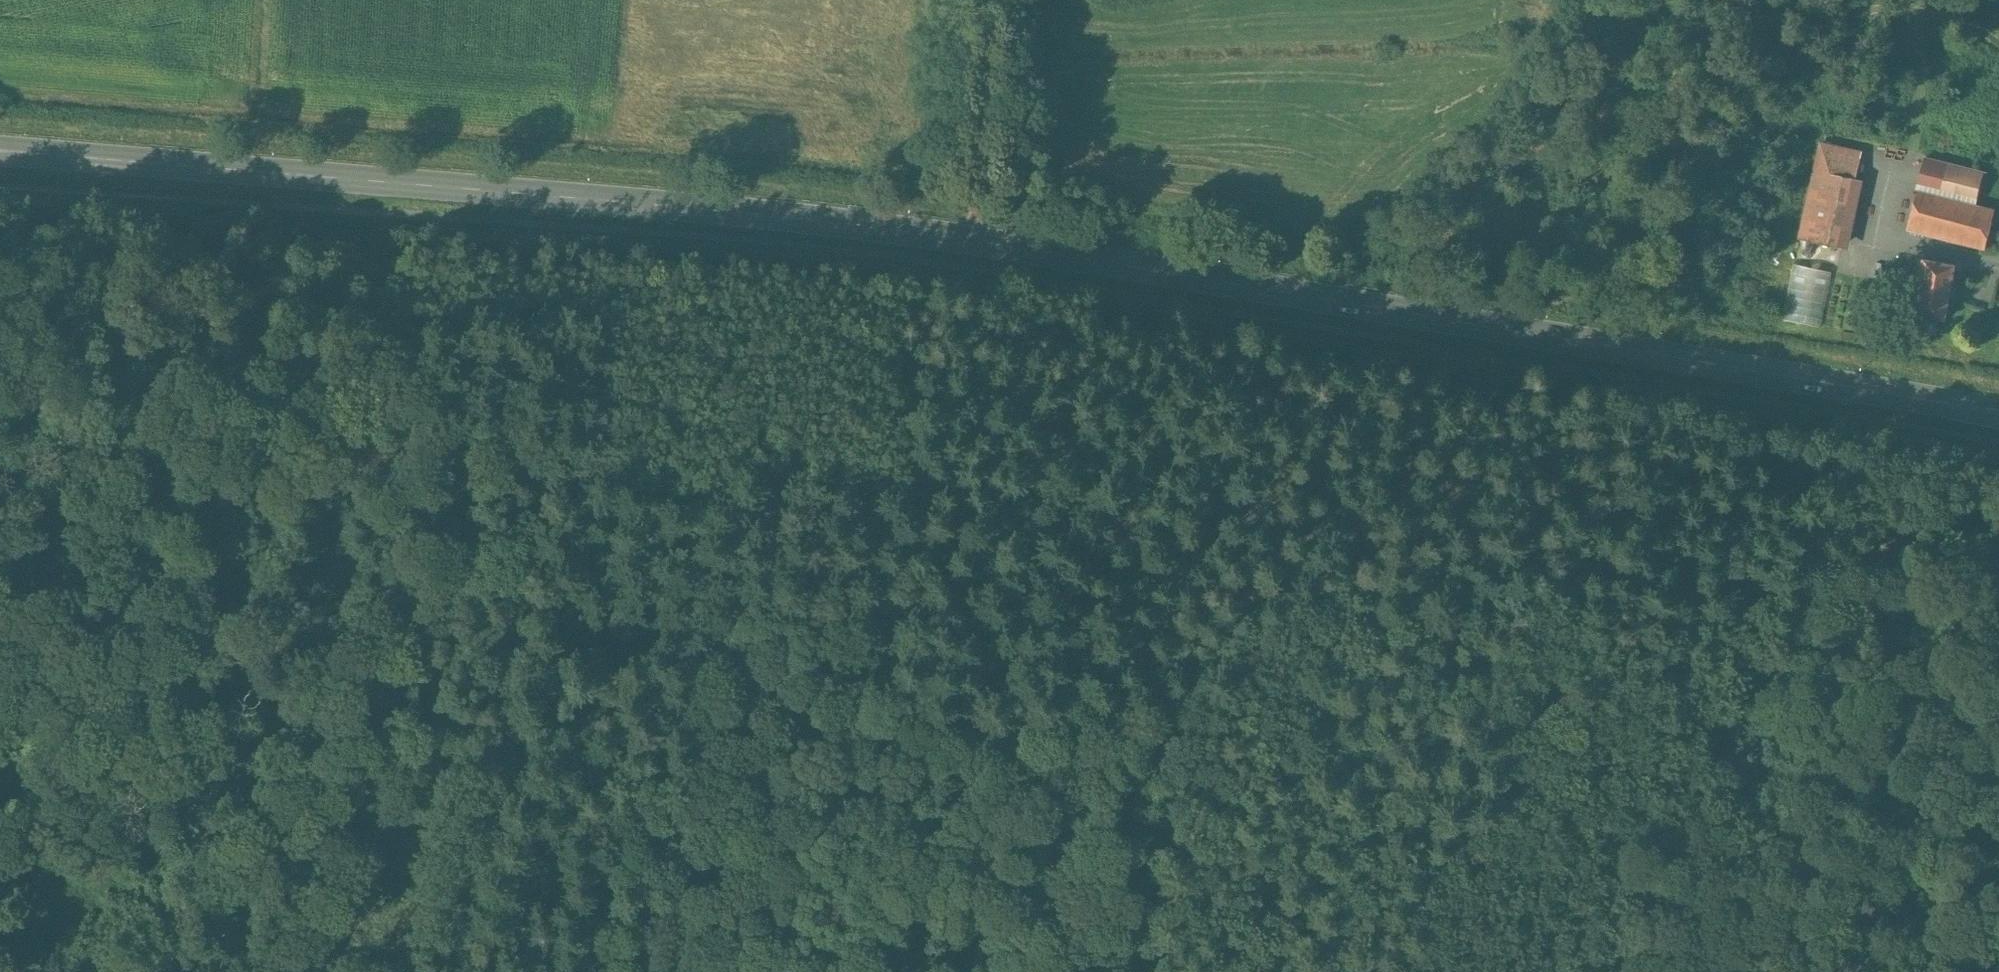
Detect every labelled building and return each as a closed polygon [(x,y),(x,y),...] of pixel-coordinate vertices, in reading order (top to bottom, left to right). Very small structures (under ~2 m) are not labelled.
[(1807,238),(1832,242),(1854,246),(1865,182),(1859,181),(1864,151),(1823,144),(1807,238)] [(1996,199),(1921,181),(1912,219),(1987,237),(1996,199)] [(1854,246),(1832,242),(1824,293),(1920,309),(1919,314),(1949,319),(1958,265),(1854,246)]
